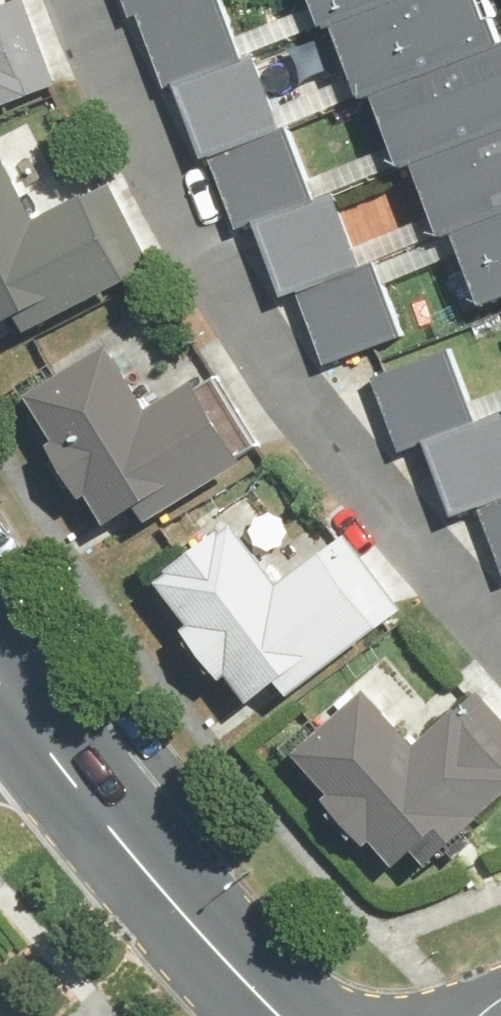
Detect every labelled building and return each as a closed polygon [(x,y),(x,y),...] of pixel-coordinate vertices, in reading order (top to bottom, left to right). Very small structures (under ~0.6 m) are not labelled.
[(64,97),(25,0),(20,0),(0,8),(0,122),(64,97)] [(140,5),(168,77),(179,72),(244,48),(226,0),(154,0),(140,5)] [(385,0),(319,0),(327,21),(339,17),(385,0)] [(500,40),(500,18),(494,0),(385,0),(339,17),(366,90),(381,84),(500,40)] [(500,125),(500,40),(381,84),(408,159),(417,155),(500,125)] [(244,48),(179,72),(206,145),(214,142),(282,116),(255,44),(244,48)] [(282,116),(214,142),(243,216),(259,209),(316,188),(288,114),(282,116)] [(500,206),(500,125),(417,155),(444,227),(459,221),(500,206)] [(2,347),(135,285),(94,197),(50,218),(20,155),(0,165),(0,343),(2,347)] [(316,188),(259,209),(288,283),(300,278),(362,255),(334,181),(316,188)] [(459,221),(486,294),(500,289),(500,206),(459,221)] [(362,255),(300,278),(329,355),(405,326),(376,250),(362,255)] [(430,431),(476,414),(449,340),(373,368),(400,442),(430,431)] [(106,499),(131,542),(257,471),(210,388),(166,413),(127,343),(40,392),(69,443),(58,449),(91,508),(106,499)] [(500,490),(500,405),(476,414),(430,431),(458,506),(481,497),(500,490)] [(481,497),(500,551),(500,490),(481,497)] [(243,520),(160,587),(273,728),(398,629),(336,551),(294,584),(243,520)] [(302,752),(408,883),(500,808),(500,710),(489,696),(426,747),(380,689),(302,752)]
